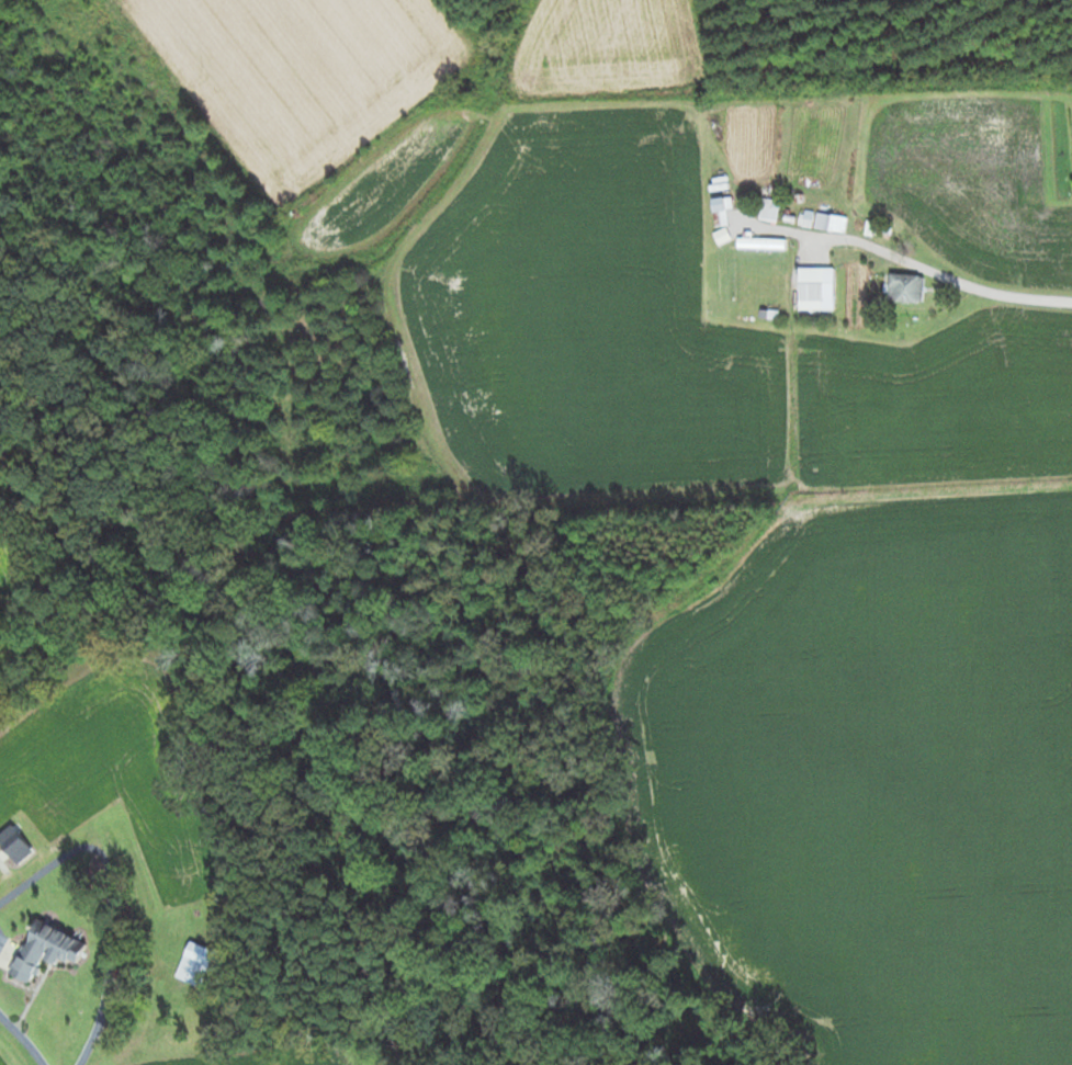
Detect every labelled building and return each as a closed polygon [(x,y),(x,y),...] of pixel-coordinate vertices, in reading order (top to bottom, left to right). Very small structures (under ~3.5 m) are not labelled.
[(716,226),(728,226),(727,198),(716,198),(716,226)] [(759,221),(779,223),(781,200),(761,198),(759,221)] [(848,217),(817,212),(814,228),(845,234),(848,217)] [(787,237),(738,237),(738,250),(787,250),(787,237)] [(835,310),(835,268),(799,268),(799,310),(835,310)] [(924,275),(890,275),(890,303),(924,303),(924,275)] [(78,964),(88,942),(36,919),(12,974),(33,983),(44,958),(58,964),(61,957),(78,964)] [(201,988),(211,966),(184,954),(174,976),(201,988)]
